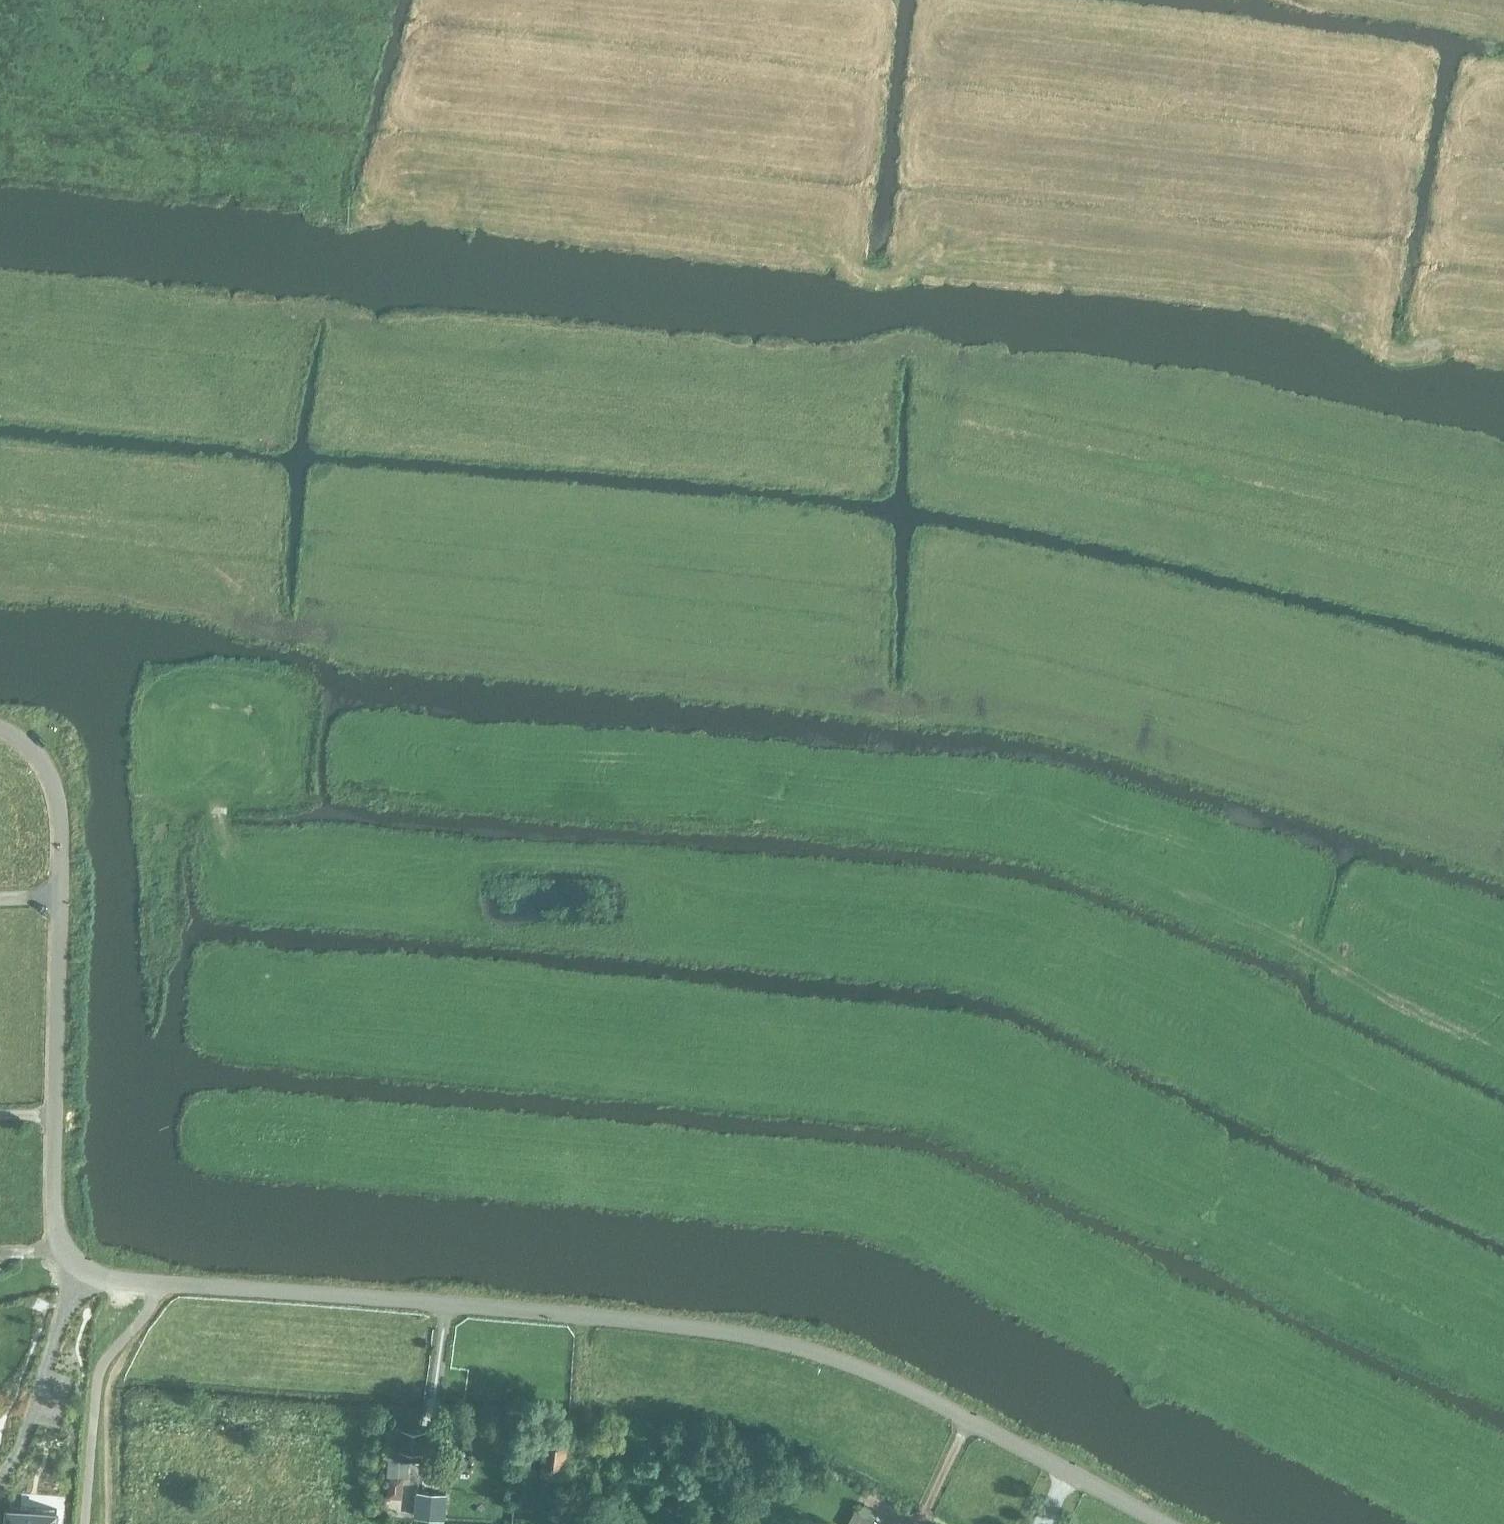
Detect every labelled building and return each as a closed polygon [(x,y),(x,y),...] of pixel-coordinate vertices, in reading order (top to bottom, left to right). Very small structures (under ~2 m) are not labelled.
[(406,1475),(408,1459),(423,1460),(426,1430),(402,1428),(391,1427),(388,1457),(389,1457),(388,1474),(406,1475)] [(564,1474),(567,1445),(544,1443),(541,1472),(542,1472),(541,1484),(563,1485),(564,1474)] [(389,1475),(387,1498),(402,1499),(403,1476),(389,1475)] [(446,1493),(417,1491),(416,1516),(444,1517),(446,1493)] [(6,1523),(57,1523),(57,1508),(7,1505),(6,1523)]
